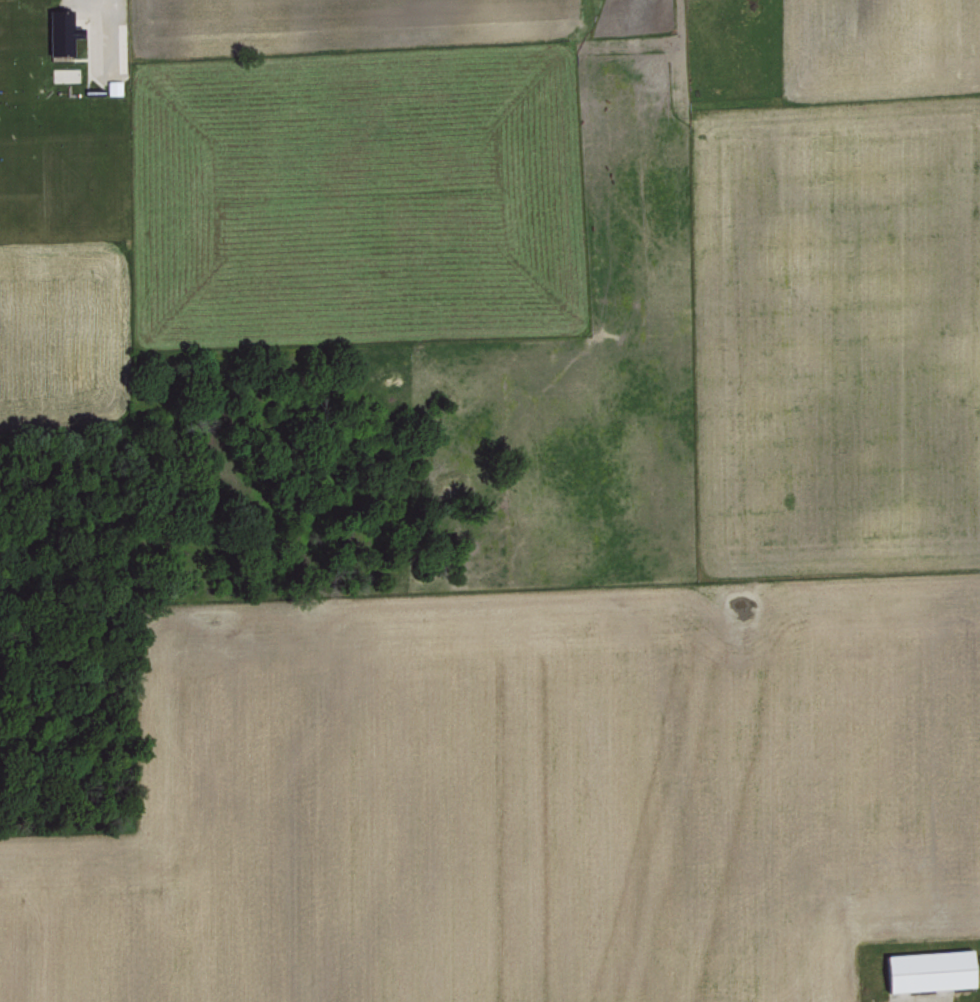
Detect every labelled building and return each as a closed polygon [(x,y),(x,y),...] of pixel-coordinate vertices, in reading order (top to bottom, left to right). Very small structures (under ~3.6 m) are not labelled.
[(72,55),(72,37),(81,37),(81,27),(72,27),(72,9),(47,9),(48,55),(72,55)] [(121,94),(121,79),(106,79),(107,94),(121,94)] [(885,952),(886,990),(974,986),(972,948),(885,952)]
